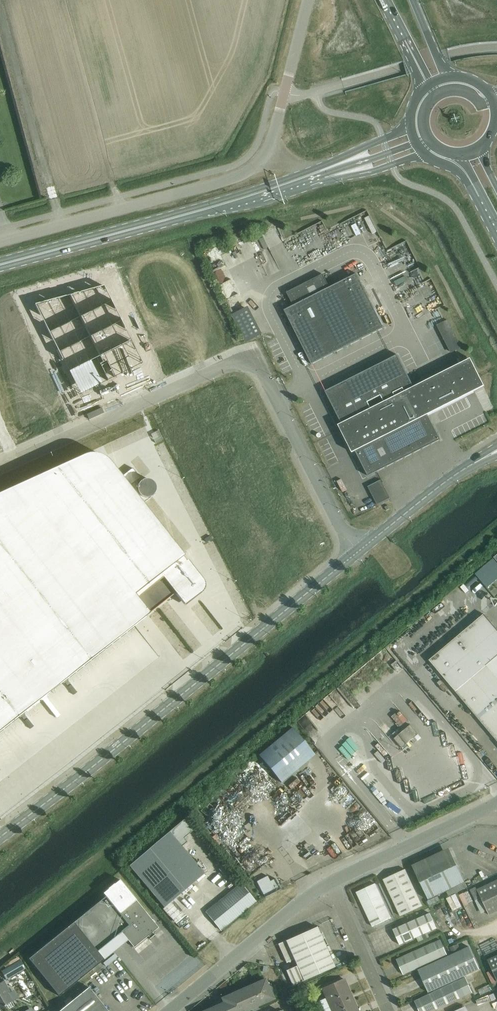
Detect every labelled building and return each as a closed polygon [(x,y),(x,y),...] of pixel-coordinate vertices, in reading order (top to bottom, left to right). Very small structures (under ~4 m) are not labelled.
[(369,216),(364,218),(372,234),(377,232),(369,216)] [(347,278),(330,287),(293,306),(288,308),(284,310),(298,337),(312,365),(349,346),(384,328),(373,306),(357,274),(347,278)] [(104,286),(35,304),(80,395),(143,364),(104,286)] [(235,314),(248,341),(265,334),(252,306),(235,314)] [(452,319),(441,324),(452,352),(463,347),(452,319)] [(484,386),(471,359),(450,369),(440,374),(430,379),(414,387),(404,367),(398,355),(370,369),(325,391),(337,414),(342,424),(338,425),(345,439),(352,453),(355,451),(368,476),(422,449),(441,440),(428,415),(426,411),(434,407),(436,411),(484,386)] [(5,727),(36,703),(66,680),(109,645),(143,619),(165,602),(175,594),(175,593),(177,592),(179,594),(181,596),(182,598),(184,600),(186,603),(188,601),(190,600),(190,599),(192,598),(194,596),(196,595),(198,593),(200,592),(202,590),(203,588),(203,586),(203,584),(203,582),(202,580),(200,579),(199,577),(197,575),(196,573),(194,571),(192,569),(191,567),(189,565),(188,563),(186,561),(185,559),(184,559),(183,557),(184,555),(176,545),(170,537),(157,520),(142,502),(140,499),(139,498),(130,486),(140,478),(137,474),(132,468),(128,472),(122,476),(116,469),(111,462),(109,460),(108,459),(106,458),(105,457),(103,456),(101,455),(99,454),(97,454),(95,453),(93,453),(91,453),(89,454),(87,454),(85,455),(83,455),(46,472),(0,493),(0,731),(5,727)] [(137,487),(137,489),(137,491),(138,493),(139,494),(141,496),(142,497),(144,498),(146,498),(148,498),(150,497),(152,496),(153,495),(155,493),(155,491),(156,489),(156,487),(155,485),(154,483),(153,482),(151,481),(150,480),(148,479),(146,479),(144,480),(142,480),(141,481),(139,483),(138,485),(137,487)] [(383,479),(371,485),(380,503),(392,497),(383,479)] [(475,575),(487,588),(496,580),(496,561),(495,559),(475,575)] [(496,656),(496,630),(484,614),(429,660),(472,710),(484,724),(496,714),(496,677),(487,665),(496,656)] [(487,665),(496,677),(496,656),(487,665)] [(402,710),(395,715),(402,726),(410,721),(402,710)] [(484,724),(496,740),(496,714),(484,724)] [(410,725),(394,739),(402,748),(418,734),(410,725)] [(281,783),(315,755),(292,728),(258,756),(281,783)] [(341,746),(351,757),(362,747),(353,736),(341,746)] [(292,782),(295,786),(301,782),(298,777),(292,782)] [(184,914),(172,901),(205,874),(182,847),(187,842),(184,838),(193,830),(184,819),(129,865),(176,921),(184,914)] [(303,856),(306,860),(312,856),(309,852),(303,856)] [(454,858),(417,876),(428,900),(447,891),(465,882),(454,858)] [(383,880),(400,916),(422,906),(405,869),(383,880)] [(281,889),(275,878),(270,881),(267,876),(257,881),(265,898),(281,889)] [(97,951),(121,931),(134,947),(148,936),(150,938),(149,938),(150,939),(155,934),(154,934),(153,932),(158,928),(158,927),(149,915),(139,904),(120,880),(114,884),(111,886),(108,888),(109,889),(103,893),(106,896),(74,922),(29,959),(60,996),(105,959),(97,951)] [(477,890),(475,886),(471,889),(476,900),(481,897),(489,915),(496,911),(496,880),(477,890)] [(465,882),(447,891),(449,896),(467,887),(465,882)] [(256,902),(241,884),(206,912),(221,930),(256,902)] [(391,918),(375,884),(356,892),(372,926),(391,918)] [(430,938),(428,932),(437,928),(430,913),(393,930),(400,945),(417,937),(419,943),(430,938)] [(286,941),(278,944),(287,963),(294,959),(297,966),(286,971),(293,986),(304,981),(335,967),(346,962),(328,922),(317,927),(286,941)] [(440,940),(396,959),(403,975),(447,955),(440,940)] [(458,944),(450,947),(453,954),(461,950),(458,944)] [(477,969),(467,947),(461,950),(453,954),(420,969),(418,970),(428,992),(430,992),(477,969)] [(488,959),(496,979),(496,955),(488,959)] [(21,960),(1,971),(6,980),(26,969),(21,960)] [(415,1001),(419,1010),(433,1010),(465,996),(472,993),(465,978),(458,981),(415,1001)] [(204,1010),(246,1010),(249,1010),(274,999),(271,991),(272,990),(273,989),(272,987),(271,986),(270,986),(268,986),(265,979),(240,990),(218,1000),(220,1004),(204,1010)] [(326,997),(321,1000),(325,1010),(358,1010),(344,979),(322,989),(326,997)] [(0,983),(0,1008),(3,1007),(6,1006),(6,1005),(12,1001),(12,1000),(8,994),(7,992),(8,991),(8,989),(7,987),(6,986),(4,987),(1,982),(0,983)] [(89,987),(59,1010),(108,1010),(89,987)] [(70,997),(63,1001),(66,1005),(72,1000),(70,997)]
